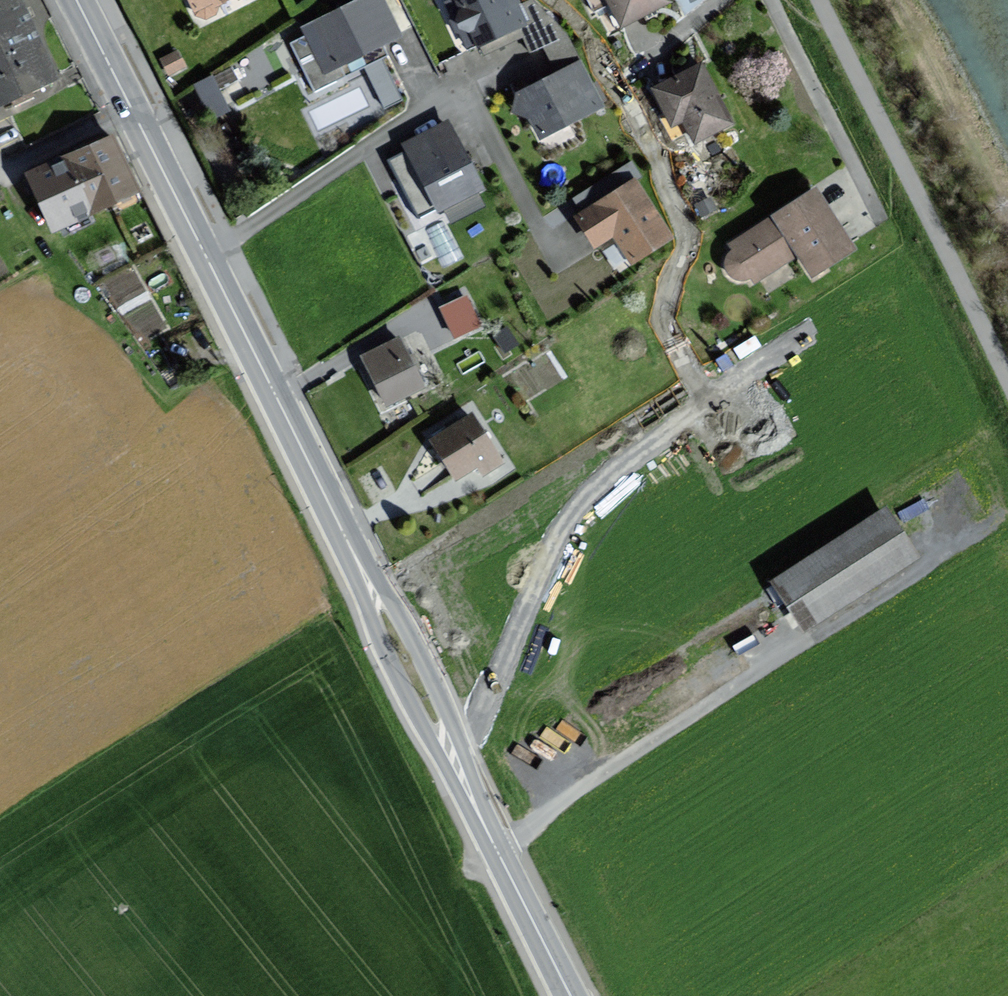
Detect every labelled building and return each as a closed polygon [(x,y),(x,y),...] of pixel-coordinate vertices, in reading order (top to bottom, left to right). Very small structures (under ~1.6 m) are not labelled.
[(23,0),(0,0),(0,106),(22,97),(57,83),(29,16),(23,0)] [(199,28),(219,19),(215,12),(237,2),(239,6),(252,0),(186,0),(199,28)] [(304,28),(324,70),(398,35),(382,0),(364,0),(304,28)] [(447,1),(468,47),(476,43),(478,46),(527,24),(516,0),(450,0),(447,1)] [(621,25),(669,1),(669,0),(608,0),(621,25)] [(177,51),(162,59),(169,73),(185,66),(177,51)] [(383,54),(364,61),(380,103),(399,96),(383,54)] [(580,64),(513,96),(519,107),(513,109),(522,127),(530,123),(539,141),(603,111),(580,64)] [(731,123),(702,65),(654,89),(672,125),(684,119),(695,141),(731,123)] [(192,80),(213,115),(229,105),(209,71),(192,80)] [(449,123),(406,144),(439,210),(482,188),(449,123)] [(139,197),(115,139),(73,157),(27,176),(30,185),(51,234),(139,197)] [(675,241),(636,180),(574,219),(594,251),(613,239),(632,268),(675,241)] [(855,254),(816,192),(725,249),(732,260),(725,265),(737,283),(746,277),(752,286),(796,259),(811,282),(855,254)] [(450,334),(480,322),(466,289),(436,301),(450,334)] [(400,338),(363,357),(388,406),(425,387),(400,338)] [(473,416),(433,440),(456,478),(477,465),(483,474),(501,463),(473,416)] [(917,557),(886,509),(774,580),(805,628),(917,557)]
